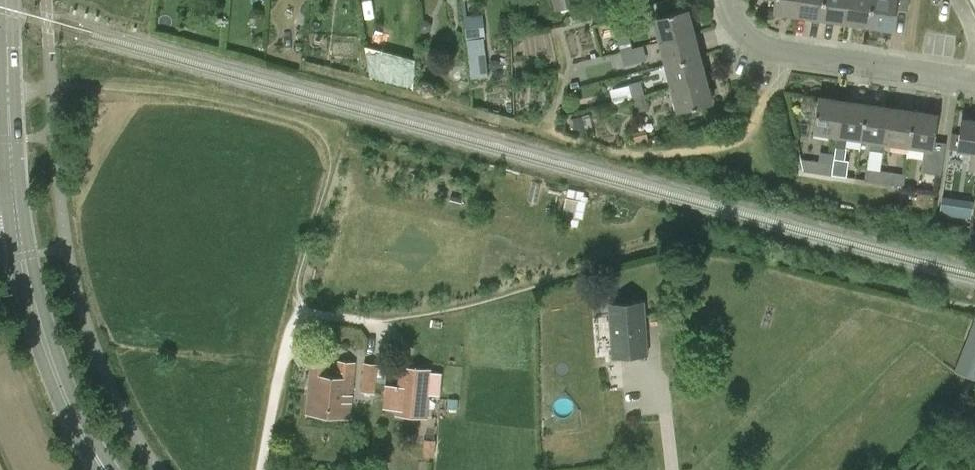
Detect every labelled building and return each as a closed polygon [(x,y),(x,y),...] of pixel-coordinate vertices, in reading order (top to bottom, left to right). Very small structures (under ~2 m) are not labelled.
[(578,3),(577,0),(553,0),(555,9),(578,3)] [(615,13),(612,0),(597,0),(601,16),(615,13)] [(798,15),(800,0),(775,0),(774,11),(798,15)] [(822,18),(824,0),(800,0),(798,15),(822,18)] [(845,22),(848,0),(824,0),(822,18),(845,22)] [(869,25),(873,0),(848,0),(845,22),(869,25)] [(896,8),(908,10),(909,0),(873,0),(869,25),(893,29),(896,8)] [(659,41),(694,33),(687,9),(653,18),(659,41)] [(485,14),(467,14),(470,75),(488,75),(485,14)] [(621,51),(633,48),(629,33),(617,36),(621,51)] [(694,33),(659,41),(666,65),(700,56),(694,33)] [(414,83),(418,54),(369,48),(365,77),(414,83)] [(633,48),(621,51),(624,65),(636,62),(633,48)] [(700,56),(666,65),(672,88),(706,79),(700,56)] [(706,79),(672,88),(678,112),(712,102),(706,79)] [(633,98),(645,95),(641,80),(629,83),(633,98)] [(645,95),(633,98),(636,112),(648,109),(645,95)] [(838,135),(843,101),(819,97),(813,131),(838,135)] [(847,136),(861,138),(867,105),(843,101),(838,135),(836,146),(845,148),(847,136)] [(885,142),(890,108),(867,105),(861,138),(871,140),(869,149),(883,151),(884,142),(885,142)] [(885,142),(909,146),(914,112),(890,108),(885,142)] [(935,142),(939,116),(914,112),(909,146),(925,148),(922,172),(941,175),(946,144),(935,142)] [(963,119),(959,150),(973,152),(970,171),(974,172),(974,121),(963,119)] [(959,150),(961,133),(951,132),(949,148),(959,150)] [(831,175),(834,157),(835,154),(819,152),(818,161),(801,158),(803,171),(831,175)] [(849,159),(834,157),(831,175),(846,177),(849,159)] [(879,182),(881,170),(866,168),(864,179),(879,182)] [(895,172),(881,170),(879,182),(894,184),(895,172)] [(974,201),(962,200),(959,217),(971,219),(974,201)] [(612,356),(648,354),(644,302),(609,304),(612,356)] [(350,418),(354,379),(356,362),(340,361),(338,378),(327,376),(329,360),(312,358),(306,414),(350,418)] [(362,391),(375,392),(377,363),(364,363),(362,391)] [(399,366),(395,415),(429,417),(433,368),(399,366)]
